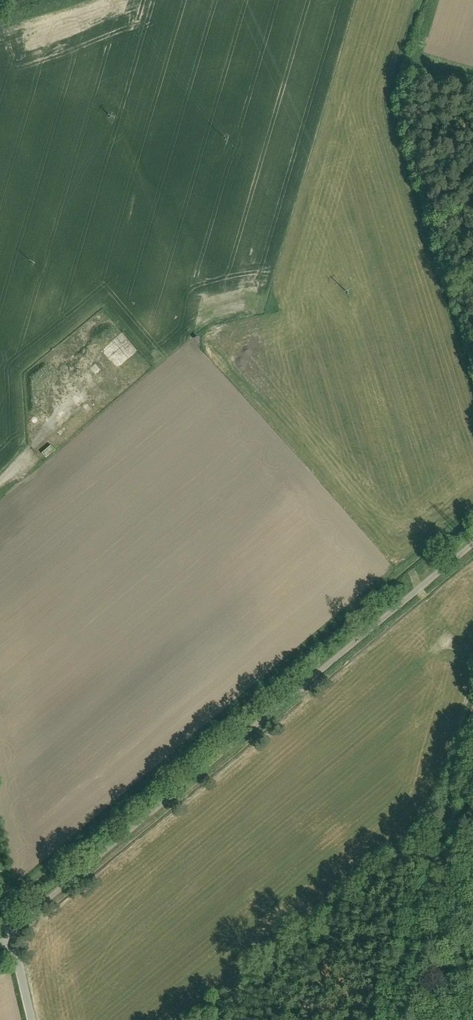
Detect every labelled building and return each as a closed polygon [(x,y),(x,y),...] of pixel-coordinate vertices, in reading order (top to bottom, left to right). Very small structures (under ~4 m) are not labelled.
[(99,374),(94,366),(90,369),(96,376),(99,374)] [(61,428),(57,432),(61,437),(65,433),(61,428)] [(51,445),(42,453),(47,458),(56,450),(51,445)]
